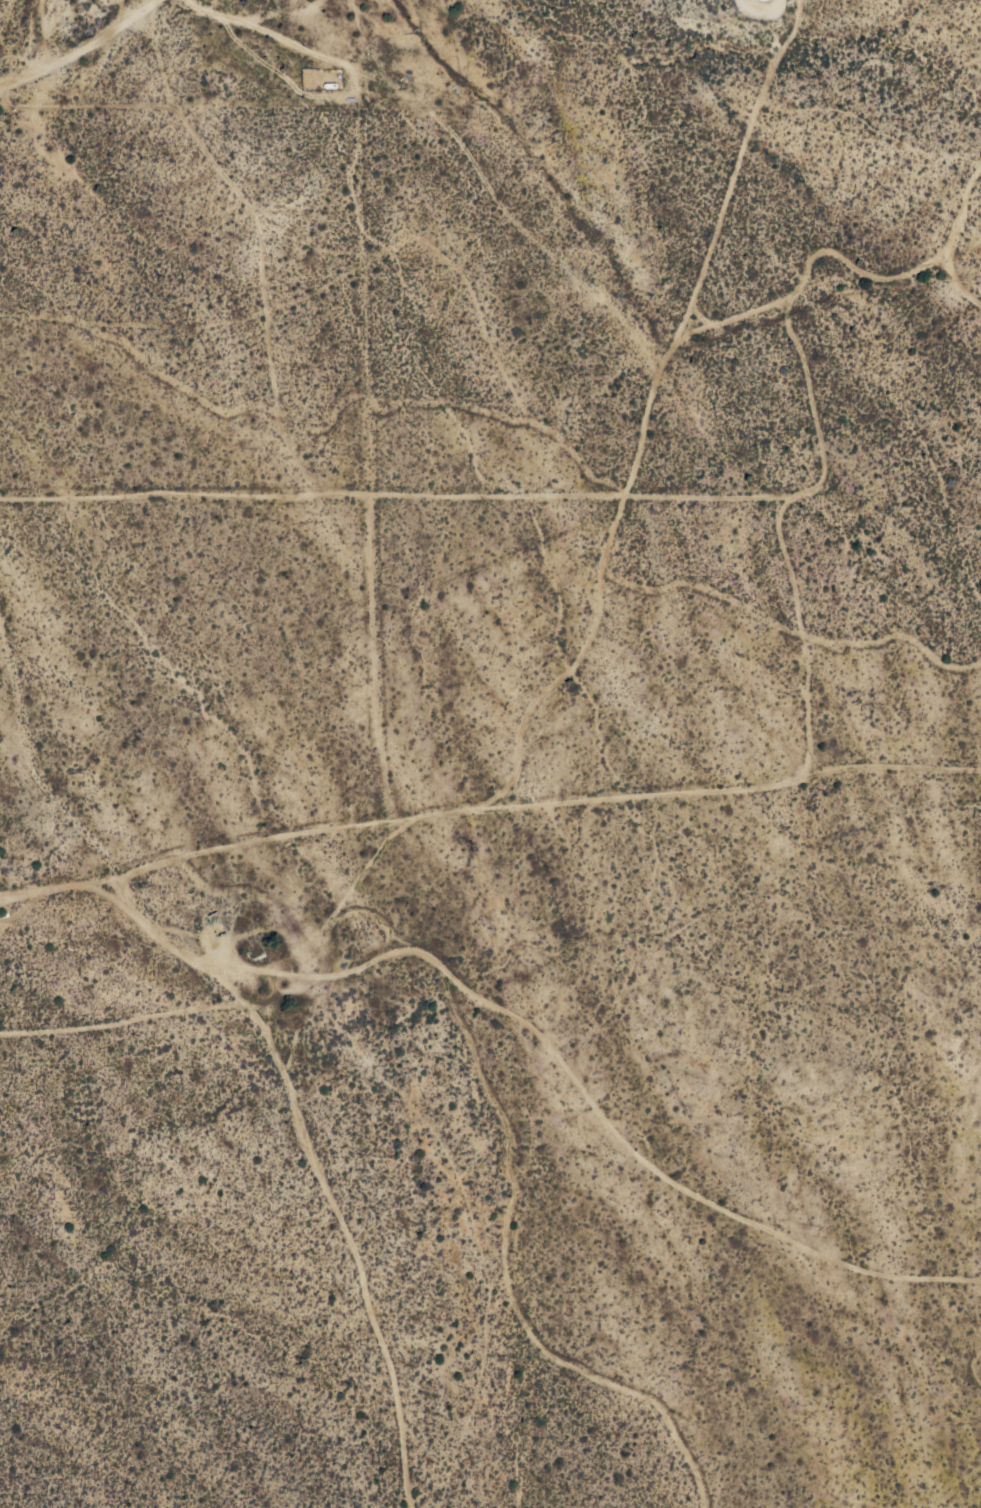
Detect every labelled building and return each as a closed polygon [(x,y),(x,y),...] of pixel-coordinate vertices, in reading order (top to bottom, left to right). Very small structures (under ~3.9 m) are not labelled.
[(341,75),(342,88),(331,89),(330,76),(341,75)] [(310,84),(310,78),(316,77),(329,76),(329,82),(310,84)]
